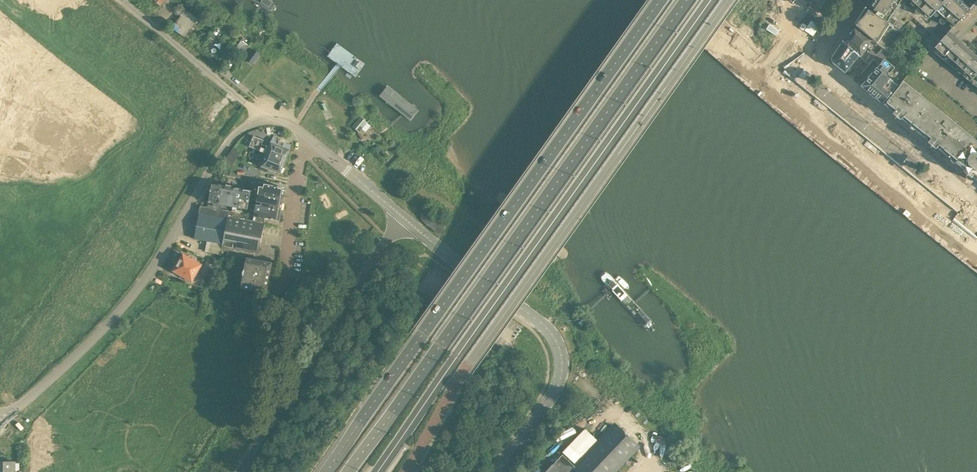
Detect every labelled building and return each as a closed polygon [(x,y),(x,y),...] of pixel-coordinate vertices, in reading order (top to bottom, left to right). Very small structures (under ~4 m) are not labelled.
[(275,23),(286,6),(277,0),(240,0),(275,23)] [(863,10),(853,24),(855,25),(856,24),(857,22),(858,21),(861,18),(862,17),(864,15),(863,15),(864,14),(867,10),(888,23),(901,31),(905,26),(923,41),(922,43),(976,88),(976,0),(869,0),(863,10)] [(186,8),(171,27),(184,37),(199,18),(186,8)] [(882,48),(888,53),(889,53),(888,53),(889,52),(888,51),(901,31),(888,23),(867,10),(864,14),(863,15),(864,15),(862,17),(861,18),(858,21),(857,22),(856,24),(855,25),(854,26),(875,43),(882,48)] [(870,49),(875,43),(854,26),(853,25),(842,42),(858,55),(860,57),(866,47),(870,49)] [(240,40),(233,50),(241,55),(248,45),(240,40)] [(336,42),(325,58),(356,78),(367,62),(336,42)] [(844,72),(858,55),(842,42),(831,58),(831,62),(844,72)] [(863,60),(869,64),(870,63),(876,55),(870,49),(866,47),(860,57),(863,60)] [(888,53),(882,48),(876,55),(870,63),(876,68),(869,76),(861,86),(882,103),(894,88),(898,83),(888,75),(894,68),(884,59),(888,54),(888,53)] [(254,49),(246,60),(252,64),(260,54),(254,49)] [(860,74),(869,64),(863,60),(855,70),(860,74)] [(974,138),(976,135),(976,125),(974,121),(969,117),(965,112),(957,105),(948,98),(939,91),(930,84),(925,81),(920,78),(910,72),(902,81),(883,104),(976,181),(976,141),(974,138)] [(391,76),(373,91),(408,133),(426,118),(391,76)] [(360,117),(352,127),(358,132),(367,122),(360,117)] [(280,174),(283,164),(284,164),(289,149),(291,145),(272,138),(271,141),(268,147),(262,145),(263,140),(253,136),(249,147),(266,154),(265,157),(261,166),(260,169),(266,172),(267,169),(269,169),(271,170),(280,174)] [(232,148),(226,160),(234,164),(239,151),(232,148)] [(229,175),(232,166),(222,164),(217,173),(229,175)] [(208,203),(210,203),(218,204),(221,186),(211,184),(211,189),(210,189),(209,191),(210,191),(208,203)] [(257,195),(282,199),(283,199),(282,199),(284,189),(282,187),(264,184),(263,187),(259,186),(257,195)] [(218,204),(223,205),(228,206),(231,188),(221,186),(218,204)] [(231,188),(228,206),(232,207),(232,209),(237,210),(240,190),(231,188)] [(250,192),(240,190),(237,210),(241,211),(242,208),(247,209),(250,192)] [(261,203),(260,205),(260,206),(280,210),(281,210),(282,199),(257,195),(256,202),(261,203)] [(222,207),(223,205),(218,204),(210,203),(209,207),(207,207),(200,205),(194,238),(207,241),(222,243),(228,216),(229,211),(217,209),(218,206),(222,207)] [(279,221),(280,210),(260,206),(260,205),(255,204),(254,213),(259,213),(258,217),(279,221)] [(258,217),(229,211),(228,216),(264,223),(262,232),(276,235),(278,226),(279,221),(258,217)] [(228,216),(222,243),(222,246),(259,253),(262,232),(264,223),(228,216)] [(220,255),(222,246),(222,243),(207,241),(205,252),(220,255)] [(183,254),(178,262),(196,273),(200,265),(183,254)] [(246,258),(244,270),(245,270),(244,275),(243,275),(240,287),(266,292),(272,263),(246,258)] [(206,261),(203,269),(212,271),(214,266),(206,261)] [(196,273),(178,262),(174,270),(191,281),(196,273)] [(606,268),(597,276),(649,334),(657,326),(606,268)] [(209,277),(212,271),(203,269),(201,275),(209,277)] [(636,446),(625,436),(615,425),(575,467),(567,459),(563,456),(562,454),(546,471),(612,471),(636,446)] [(590,434),(584,428),(561,451),(563,453),(565,455),(568,458),(574,464),(596,440),(590,434)] [(675,458),(665,469),(668,471),(689,471),(675,458)] [(15,462),(0,462),(0,471),(14,471),(15,462)]
